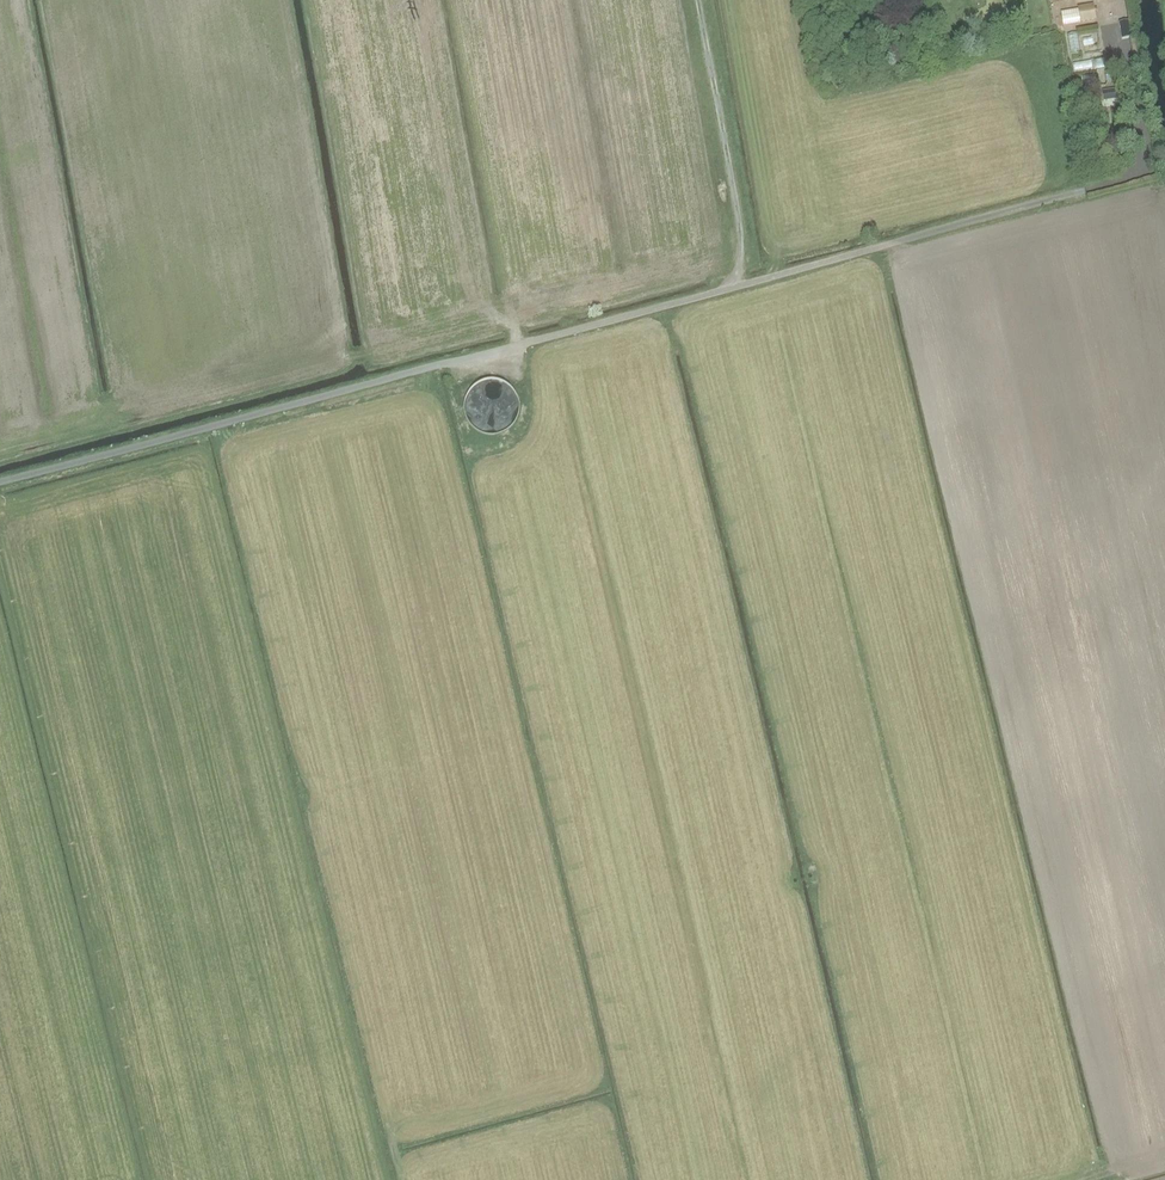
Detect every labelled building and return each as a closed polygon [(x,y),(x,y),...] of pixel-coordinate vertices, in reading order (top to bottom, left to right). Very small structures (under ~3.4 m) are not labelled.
[(1094,4),(1078,7),(1078,10),(1062,12),(1063,23),(1080,20),(1081,23),(1096,20),(1094,4)] [(1119,22),(1121,39),(1132,37),(1129,21),(1119,22)] [(1092,37),(1083,39),(1084,46),(1094,44),(1092,37)] [(1119,70),(1105,72),(1107,82),(1121,80),(1119,70)] [(1094,89),(1082,91),(1083,100),(1096,99),(1094,89)] [(1117,89),(1102,92),(1104,101),(1118,99),(1117,89)] [(712,270),(714,278),(728,275),(725,266),(712,270)] [(495,426),(520,417),(507,382),(466,397),(478,428),(494,422),(495,426)]
